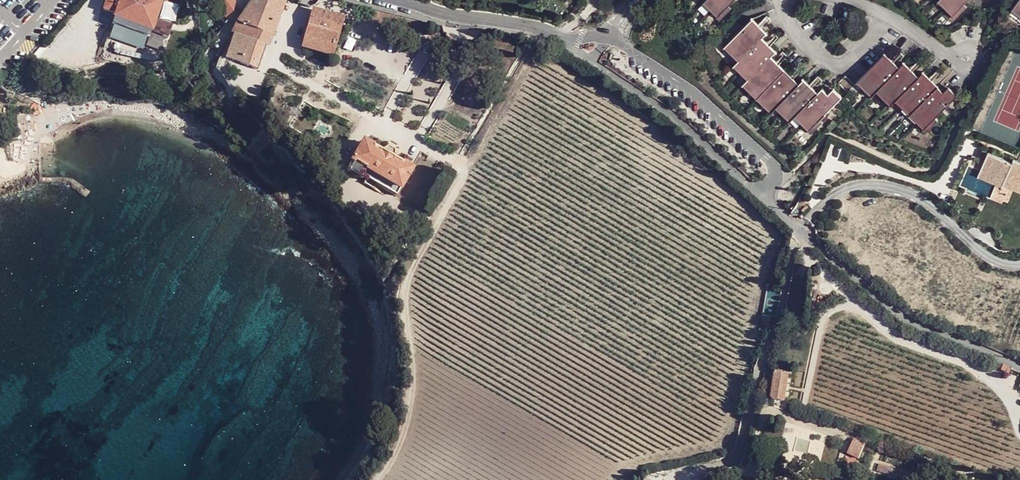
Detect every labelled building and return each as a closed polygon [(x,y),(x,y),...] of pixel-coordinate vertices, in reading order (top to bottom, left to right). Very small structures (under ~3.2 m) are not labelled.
[(111,24),(130,31),(131,28),(150,34),(155,21),(172,27),(181,3),(174,0),(170,0),(168,3),(160,0),(159,0),(106,0),(103,9),(115,14),(111,24)] [(208,0),(198,0),(205,10),(212,5),(208,0)] [(285,0),(252,0),(236,23),(270,37),(285,0)] [(722,11),(711,0),(706,0),(703,2),(717,16),(722,11)] [(722,11),(729,4),(733,0),(711,0),(722,11)] [(957,9),(948,0),(938,0),(952,14),(957,9)] [(964,3),(966,1),(967,0),(948,0),(957,9),(964,3)] [(800,11),(805,5),(801,2),(796,8),(800,11)] [(967,5),(964,3),(957,9),(952,14),(955,17),(967,5)] [(1015,3),(1011,8),(1019,15),(1019,7),(1015,3)] [(732,7),(729,4),(722,11),(717,16),(720,19),(732,7)] [(339,34),(341,26),(343,19),(314,11),(303,49),(333,57),(339,34)] [(721,27),(726,32),(732,38),(743,27),(732,16),(721,27)] [(732,38),(729,42),(743,56),(738,61),(752,74),(747,80),(761,94),(775,107),(780,102),(794,116),(798,111),(813,125),(819,118),(842,96),(834,88),(833,88),(828,93),(826,91),(822,87),(817,92),(803,79),(798,84),(770,56),(775,51),(761,37),(766,32),(752,18),(743,27),(732,38)] [(267,46),(270,37),(236,23),(231,33),(265,45),(267,46)] [(426,24),(419,23),(416,34),(423,36),(426,24)] [(256,70),(265,45),(231,33),(221,58),(256,70)] [(167,40),(150,34),(147,42),(164,48),(167,40)] [(743,56),(729,42),(724,47),(738,61),(743,56)] [(885,54),(862,77),(876,90),(881,85),(895,99),(900,94),(915,109),(929,123),(935,116),(957,95),(949,86),(948,87),(943,92),(941,89),(923,72),(919,77),(904,62),(899,68),(885,54)] [(733,66),(747,80),(752,74),(738,61),(733,66)] [(876,90),(862,77),(857,82),(871,95),(876,90)] [(756,98),(761,94),(747,80),(742,85),(756,98)] [(890,104),(895,99),(881,85),(876,90),(890,104)] [(770,112),(775,107),(761,94),(756,98),(770,112)] [(910,114),(915,109),(900,94),(895,99),(910,114)] [(789,121),(794,116),(780,102),(775,107),(789,121)] [(924,128),(929,123),(915,109),(910,114),(924,128)] [(808,129),(813,125),(798,111),(794,116),(808,129)] [(939,120),(935,116),(929,123),(924,128),(927,131),(939,120)] [(823,121),(819,118),(813,125),(808,129),(812,133),(823,121)] [(393,159),(380,152),(362,141),(346,168),(346,170),(347,171),(362,180),(363,179),(364,178),(367,172),(398,190),(411,169),(393,159)] [(386,147),(380,152),(393,159),(394,151),(386,147)] [(1012,158),(1011,162),(987,151),(984,157),(991,160),(988,168),(1019,181),(1019,161),(1012,158)] [(988,168),(991,160),(984,157),(979,169),(976,176),(997,184),(1002,186),(1004,183),(1019,190),(1019,181),(988,168)] [(395,197),(398,190),(367,172),(364,178),(395,197)] [(791,315),(783,319),(790,333),(798,329),(791,315)] [(1011,368),(1004,365),(1001,370),(1009,374),(1011,368)] [(774,371),(770,399),(783,402),(788,374),(774,371)] [(865,445),(853,440),(847,454),(858,459),(865,445)]
